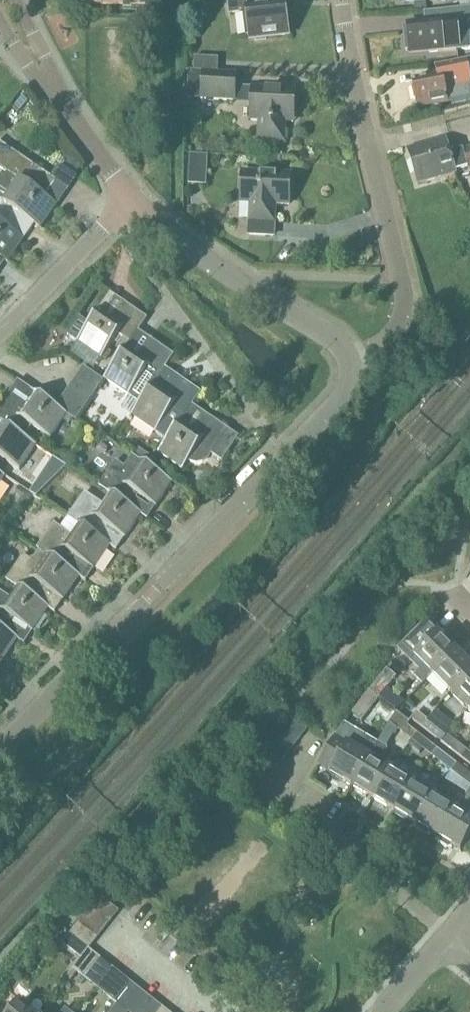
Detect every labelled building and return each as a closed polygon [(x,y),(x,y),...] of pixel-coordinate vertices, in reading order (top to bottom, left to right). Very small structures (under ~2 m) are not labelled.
[(248,0),(236,0),(229,1),(231,12),(246,10),(247,23),(244,23),(246,37),(249,37),(249,40),(255,39),(255,42),(266,40),(266,38),(288,35),(284,2),(273,4),(270,2),(258,4),(258,6),(248,7),(248,0)] [(447,23),(408,26),(408,29),(404,29),(406,51),(409,51),(409,52),(429,50),(429,53),(454,50),(454,36),(465,35),(463,21),(469,20),(469,10),(446,12),(447,23)] [(219,72),(219,60),(195,58),(195,70),(219,72)] [(417,107),(458,98),(453,73),(424,79),(425,81),(412,84),(417,107)] [(458,87),(459,97),(469,96),(469,86),(458,87)] [(292,124),(294,92),(253,90),(251,122),(259,123),(258,142),(284,144),(285,124),(292,124)] [(21,96),(11,106),(17,112),(27,103),(21,96)] [(10,123),(16,112),(10,108),(3,119),(10,123)] [(407,150),(417,184),(447,176),(450,186),(469,180),(469,149),(466,150),(450,155),(446,138),(407,150)] [(22,216),(40,229),(55,206),(44,198),(56,181),(0,143),(0,169),(8,174),(0,186),(0,201),(3,202),(22,216)] [(208,186),(208,157),(190,157),(190,186),(208,186)] [(289,206),(290,176),(243,174),(241,204),(251,204),(250,236),(274,237),(275,205),(289,206)] [(3,202),(0,201),(0,258),(7,263),(23,240),(11,232),(22,216),(3,202)] [(139,331),(148,318),(111,293),(77,342),(102,359),(118,335),(130,343),(139,331)] [(174,356),(139,331),(130,343),(105,378),(129,395),(146,371),(157,379),(165,368),(174,356)] [(77,376),(96,390),(103,380),(84,367),(77,376)] [(202,393),(165,368),(157,379),(131,415),(156,432),(172,408),(184,416),(193,404),(194,405),(202,393)] [(90,399),(96,390),(77,376),(70,385),(90,399)] [(56,406),(19,381),(0,408),(0,421),(18,433),(19,432),(26,422),(51,438),(67,414),(56,406)] [(82,410),(90,399),(70,385),(63,396),(82,410)] [(75,419),(82,410),(63,396),(56,406),(67,414),(75,419)] [(239,437),(194,405),(193,404),(184,416),(159,452),(182,469),(199,445),(222,461),(239,437)] [(20,469),(36,444),(19,432),(18,433),(0,421),(0,456),(20,469)] [(138,449),(133,455),(140,460),(148,465),(149,466),(154,460),(138,449)] [(129,452),(121,463),(116,460),(99,484),(110,492),(147,518),(172,482),(129,452)] [(39,481),(31,492),(36,497),(47,486),(39,481)] [(140,514),(110,492),(103,503),(85,492),(68,517),(79,524),(79,523),(110,543),(109,544),(117,549),(140,514)] [(79,523),(79,524),(72,535),(54,523),(37,548),(48,555),(49,555),(79,575),(79,576),(85,580),(109,544),(110,543),(79,523)] [(55,612),(79,576),(79,575),(49,555),(48,555),(41,567),(23,555),(7,580),(17,586),(18,586),(48,607),(47,607),(55,612)] [(17,586),(9,598),(0,591),(0,626),(17,638),(17,639),(23,643),(47,607),(48,607),(18,586),(17,586)] [(17,639),(17,638),(0,626),(0,663),(17,639)] [(432,675),(456,650),(437,632),(412,656),(423,667),(413,677),(422,685),(432,675)] [(469,671),(469,664),(456,650),(432,675),(449,692),(469,671)] [(380,697),(397,677),(388,670),(371,690),(380,697)] [(469,708),(469,671),(449,692),(468,710),(469,708)] [(363,720),(379,698),(370,691),(353,713),(363,720)] [(416,734),(417,734),(406,725),(409,721),(396,711),(377,743),(387,749),(397,730),(411,741),(416,734)] [(421,728),(428,720),(417,712),(410,720),(421,728)] [(278,723),(298,739),(305,730),(285,714),(278,723)] [(441,744),(448,735),(428,720),(421,728),(441,744)] [(291,748),(298,739),(278,723),(271,732),(291,748)] [(284,757),(291,748),(271,732),(264,742),(284,757)] [(430,757),(436,750),(416,734),(411,741),(410,742),(430,757)] [(461,759),(467,751),(448,735),(441,744),(461,759)] [(351,786),(369,757),(345,743),(334,736),(316,765),(327,772),(351,786)] [(450,773),(456,765),(436,750),(430,757),(450,773)] [(467,751),(461,759),(469,767),(469,753),(467,751)] [(373,799),(390,770),(369,757),(351,786),(373,799)] [(456,765),(450,773),(469,788),(469,776),(456,765)] [(394,812),(411,782),(390,770),(373,799),(394,812)] [(416,825),(433,796),(411,782),(394,812),(416,825)] [(438,838),(455,809),(433,796),(416,825),(438,838)] [(438,838),(459,851),(469,832),(469,818),(455,809),(438,838)] [(91,906),(110,921),(118,912),(99,897),(91,906)] [(102,931),(110,921),(91,906),(83,916),(102,931)] [(95,940),(102,931),(83,916),(76,925),(95,940)] [(87,950),(95,940),(76,925),(68,935),(87,950)] [(55,928),(48,936),(50,938),(57,943),(66,931),(60,927),(55,928)] [(80,958),(87,950),(68,935),(62,943),(80,958)] [(82,977),(97,958),(88,951),(73,969),(82,977)] [(97,958),(82,977),(91,984),(106,965),(97,958)] [(73,969),(66,979),(70,982),(78,973),(73,969)] [(117,1004),(132,986),(112,970),(97,988),(117,1004)] [(171,1000),(178,988),(167,981),(159,993),(171,1000)] [(132,986),(117,1004),(125,1011),(140,992),(132,986)] [(20,1002),(12,1011),(33,1011),(20,1002)]
